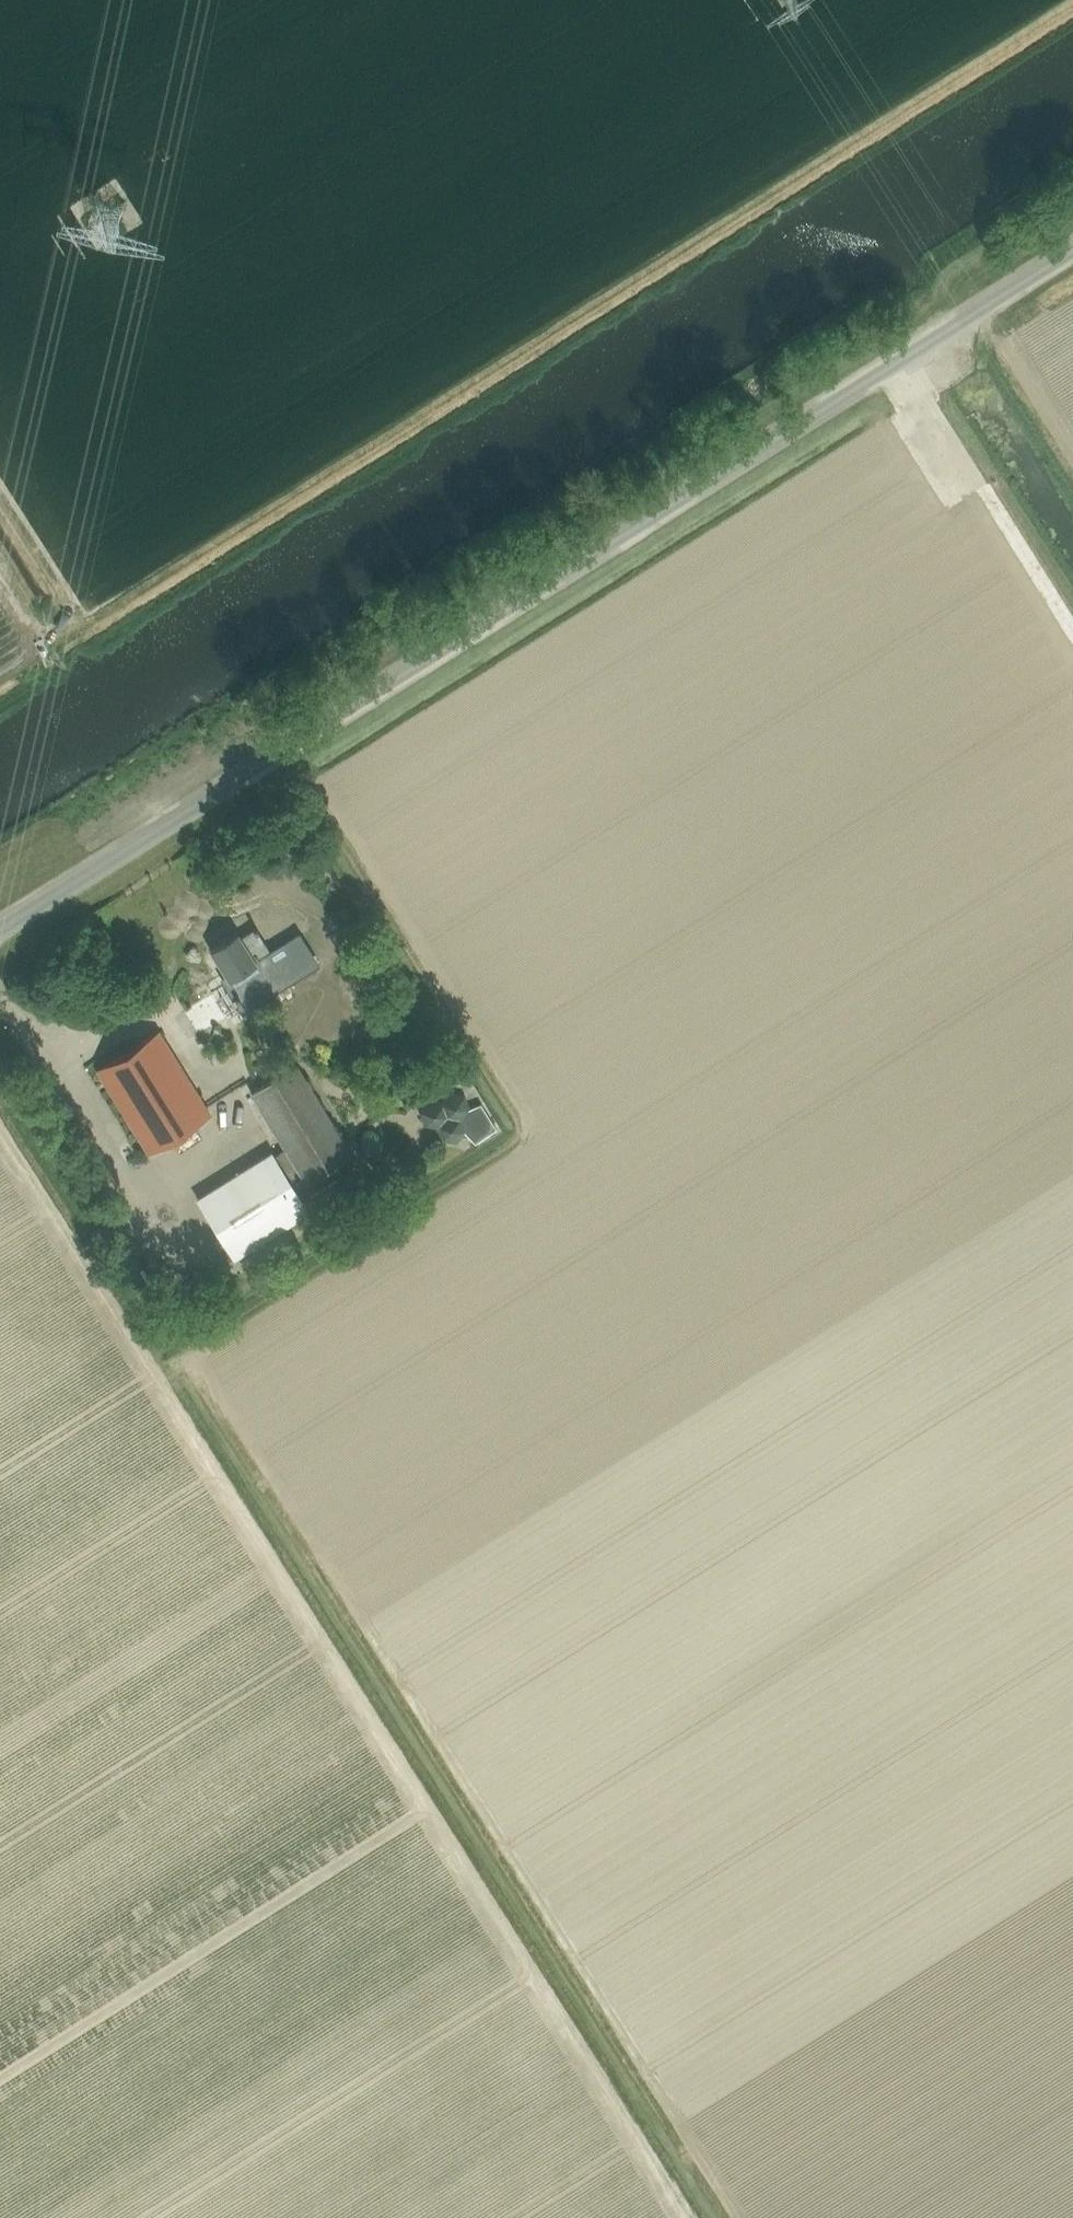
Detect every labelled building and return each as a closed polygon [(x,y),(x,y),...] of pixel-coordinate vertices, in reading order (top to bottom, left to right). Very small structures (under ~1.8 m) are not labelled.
[(237,934),(210,951),(229,981),(257,964),(260,969),(275,960),(255,929),(240,938),(237,934)] [(149,1152),(210,1114),(159,1032),(98,1071),(149,1152)] [(310,1212),(297,1191),(295,1189),(305,1182),(307,1184),(354,1154),(297,1063),(250,1093),(286,1149),(274,1156),(271,1150),(197,1197),(236,1258),(310,1212)] [(441,1102),(428,1100),(419,1112),(424,1126),(436,1128),(441,1140),(455,1143),(463,1128),(474,1123),(464,1095),(449,1092),(441,1102)]
